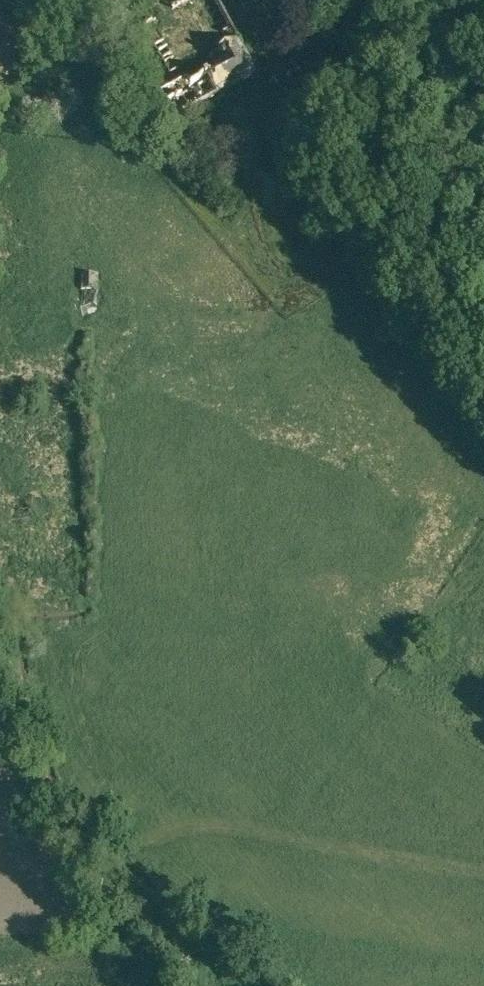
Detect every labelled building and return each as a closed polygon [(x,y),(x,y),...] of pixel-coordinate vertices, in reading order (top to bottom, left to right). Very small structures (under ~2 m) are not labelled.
[(143,25),(176,83),(159,92),(174,118),(256,73),(215,0),(187,0),(143,25)] [(79,274),(80,305),(99,305),(98,289),(100,289),(99,274),(79,274)]
